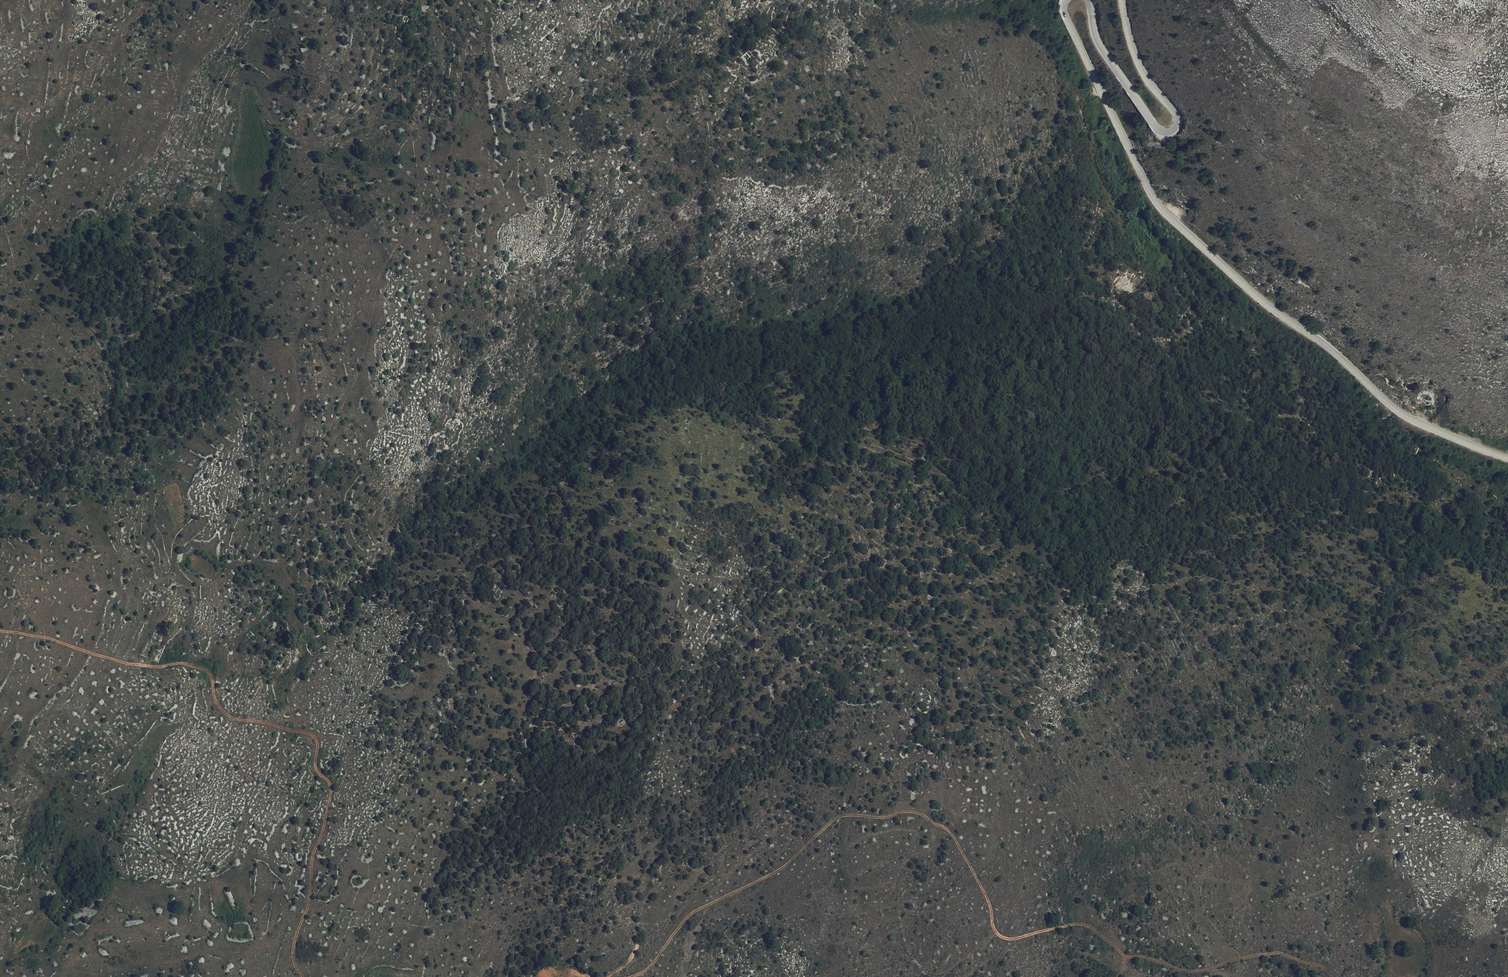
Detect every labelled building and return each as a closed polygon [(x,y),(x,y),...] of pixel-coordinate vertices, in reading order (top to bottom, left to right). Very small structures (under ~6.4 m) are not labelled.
[(154,633),(150,642),(158,645),(162,636),(154,633)] [(63,904),(60,908),(65,912),(68,908),(63,904)]
